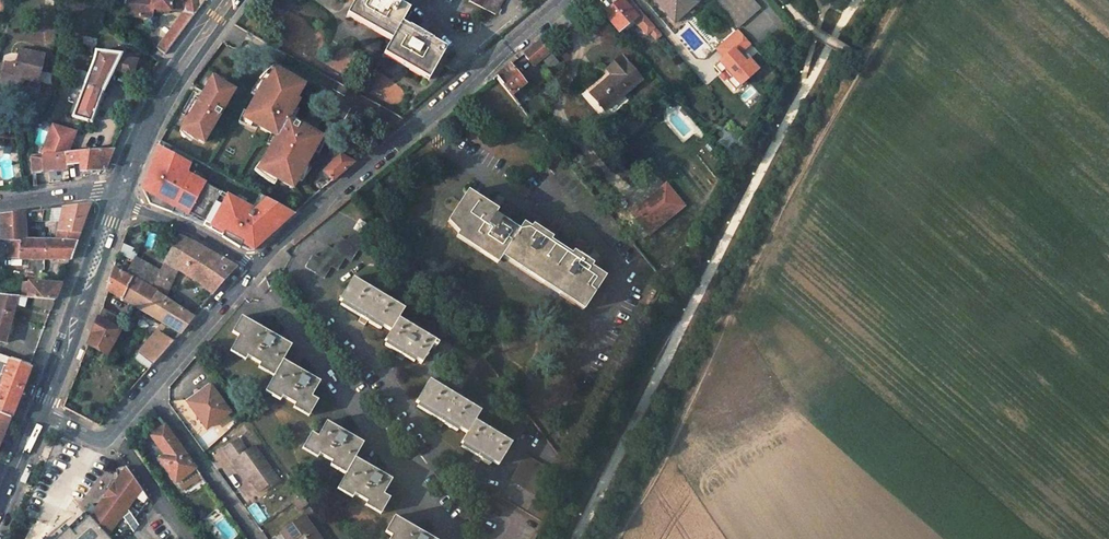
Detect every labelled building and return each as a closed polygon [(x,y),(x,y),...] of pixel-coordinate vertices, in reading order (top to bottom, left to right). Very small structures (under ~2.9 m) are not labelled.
[(124,14),(149,17),(150,9),(167,10),(181,11),(182,9),(193,15),(197,9),(204,0),(126,0),(124,14)] [(354,2),(346,16),(391,41),(400,25),(408,10),(389,0),(355,0),(354,2)] [(469,1),(496,16),(504,0),(470,0),(469,1)] [(675,22),(698,2),(696,0),(655,0),(675,22)] [(761,7),(754,0),(721,0),(716,4),(737,28),(761,7)] [(622,1),(605,15),(618,31),(635,16),(626,5),(622,1)] [(632,1),(626,5),(635,16),(638,14),(642,17),(636,22),(648,34),(651,32),(656,39),(661,34),(632,1)] [(193,15),(182,9),(181,11),(156,46),(166,53),(193,15)] [(400,25),(391,41),(383,56),(428,81),(446,50),(424,38),(425,37),(416,31),(415,33),(400,25)] [(737,29),(720,45),(727,54),(715,65),(721,73),(725,69),(731,76),(728,80),(735,89),(758,69),(750,59),(746,62),(738,52),(750,43),(737,29)] [(525,53),(535,65),(545,57),(552,52),(541,39),(525,53)] [(42,66),(44,50),(19,47),(18,63),(9,62),(8,72),(20,84),(24,80),(28,84),(24,89),(35,99),(41,93),(43,78),(40,78),(42,66)] [(93,51),(72,118),(91,123),(111,71),(129,76),(135,60),(133,59),(136,54),(120,51),(119,53),(93,51)] [(545,57),(557,71),(563,66),(552,52),(545,57)] [(611,75),(589,93),(604,110),(640,80),(621,57),(606,69),(611,75)] [(8,72),(9,62),(5,61),(7,97),(24,89),(28,84),(24,80),(20,84),(8,72)] [(497,76),(513,94),(527,83),(512,64),(497,76)] [(278,137),(289,118),(296,106),(293,105),(301,92),(272,75),(263,92),(260,90),(245,118),(278,137)] [(203,142),(234,90),(213,78),(182,130),(203,142)] [(289,118),(278,137),(259,169),(293,188),(322,137),(289,118)] [(51,126),(39,156),(68,153),(74,134),(51,126)] [(193,158),(160,141),(151,164),(143,187),(151,190),(148,198),(151,204),(171,211),(174,206),(222,232),(221,235),(239,246),(241,242),(253,249),(264,239),(295,213),(261,195),(253,209),(186,173),(193,158)] [(88,151),(79,152),(80,163),(80,172),(104,169),(113,149),(89,151),(89,150),(87,150),(88,151)] [(31,173),(68,169),(68,165),(80,163),(79,152),(68,153),(39,156),(29,157),(31,173)] [(324,172),(333,180),(354,162),(353,161),(341,155),(324,172)] [(494,206),(471,191),(464,201),(468,204),(457,220),(467,228),(463,234),(502,259),(506,253),(588,306),(607,276),(590,264),(587,263),(589,260),(581,255),(579,258),(547,237),(549,234),(542,229),(540,232),(536,229),(526,223),(521,230),(495,213),(491,210),(494,206)] [(60,220),(56,241),(76,241),(90,204),(63,207),(60,220)] [(25,222),(60,220),(63,207),(24,212),(25,222)] [(25,222),(24,212),(1,215),(2,241),(10,241),(25,241),(25,222)] [(355,229),(364,234),(369,225),(360,220),(355,229)] [(373,239),(364,234),(355,229),(347,241),(341,237),(334,249),(328,245),(320,258),(314,254),(307,266),(325,277),(332,265),(339,269),(346,257),(352,260),(360,248),(366,252),(373,239)] [(180,237),(166,265),(181,272),(199,282),(203,286),(213,294),(236,267),(202,248),(180,237)] [(25,241),(10,241),(10,258),(69,259),(76,241),(56,241),(25,241)] [(113,268),(123,275),(126,270),(115,263),(113,268)] [(159,278),(161,276),(136,263),(127,277),(152,292),(159,278)] [(161,276),(159,278),(173,286),(181,272),(166,265),(161,276)] [(106,290),(179,334),(193,317),(165,300),(152,292),(127,277),(123,275),(113,268),(108,283),(106,290)] [(404,307),(353,277),(340,299),(390,330),(384,338),(421,361),(435,339),(398,316),(404,307)] [(165,300),(173,286),(159,278),(152,292),(165,300)] [(58,290),(60,284),(21,283),(21,298),(27,298),(34,299),(54,301),(58,290)] [(5,342),(16,306),(25,308),(27,298),(21,298),(0,296),(0,340),(5,342)] [(54,301),(34,299),(32,304),(49,312),(54,301)] [(93,328),(87,344),(106,355),(120,330),(110,324),(115,316),(101,308),(93,328)] [(266,334),(239,320),(231,334),(238,338),(229,353),(273,377),(264,393),(308,417),(318,400),(311,397),(320,382),(300,371),(282,361),(290,347),(266,334)] [(157,333),(141,354),(153,364),(171,343),(174,340),(157,333)] [(0,381),(0,413),(10,417),(15,403),(30,364),(0,354),(0,381)] [(480,409),(428,379),(415,401),(467,432),(461,441),(499,463),(513,441),(475,418),(480,409)] [(208,384),(186,400),(205,428),(228,412),(208,384)] [(10,417),(0,413),(0,441),(10,417)] [(154,431),(151,433),(165,453),(159,457),(175,480),(195,466),(160,418),(150,426),(154,431)] [(312,435),(304,449),(348,473),(339,488),(383,512),(391,497),(386,494),(394,479),(373,468),(356,459),(364,444),(343,433),(327,424),(318,438),(312,435)] [(239,442),(226,451),(234,462),(236,460),(250,480),(259,493),(269,486),(271,489),(280,483),(254,448),(246,453),(239,442)] [(550,468),(526,453),(511,477),(535,492),(550,468)] [(236,460),(234,462),(248,482),(250,480),(236,460)] [(105,505),(96,505),(89,516),(110,538),(120,538),(129,526),(133,531),(139,524),(135,518),(149,498),(126,465),(118,476),(120,488),(105,505)] [(105,505),(120,488),(118,476),(108,490),(96,505),(105,505)] [(298,510),(308,504),(304,496),(293,502),(298,510)] [(255,503),(248,510),(260,525),(268,519),(255,503)] [(278,528),(286,538),(287,538),(291,537),(293,538),(321,538),(302,511),(278,528)] [(89,516),(85,512),(62,534),(56,538),(110,538),(89,516)] [(396,518),(386,535),(392,538),(391,538),(433,538),(416,529),(396,518)]
